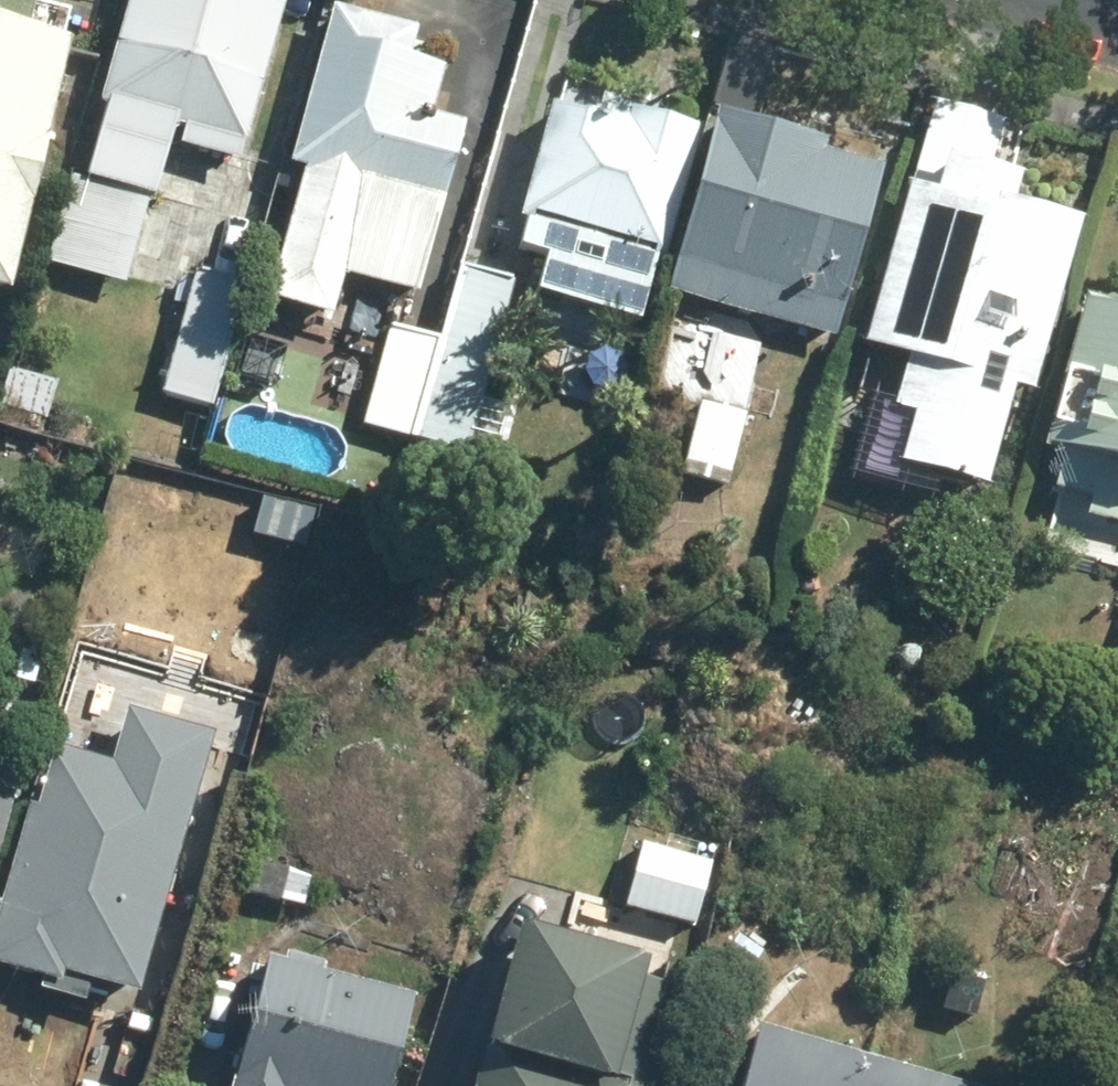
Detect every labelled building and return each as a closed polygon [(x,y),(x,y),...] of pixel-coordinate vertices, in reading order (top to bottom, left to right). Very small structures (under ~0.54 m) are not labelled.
[(5,288),(64,41),(25,31),(33,0),(0,0),(0,287),(5,288)] [(104,101),(109,102),(88,180),(70,175),(46,261),(124,282),(148,195),(155,196),(176,123),(186,127),(182,141),(238,157),(279,9),(247,0),(132,0),(104,101)] [(418,31),(338,10),(296,163),(319,170),(311,199),(342,208),(346,195),(435,219),(462,125),(428,115),(442,68),(409,59),(418,31)] [(439,339),(416,422),(506,448),(546,297),(569,304),(581,260),(648,277),(653,258),(668,261),(706,128),(646,111),(650,94),(605,82),(601,97),(560,85),(523,218),(530,220),(513,280),(460,266),(439,339)] [(1004,122),(938,105),(872,343),(914,354),(900,408),(920,413),(907,462),(988,483),(1016,384),(1035,389),(1080,223),(1016,206),(1024,176),(991,168),(1004,122)] [(883,161),(722,117),(674,288),(836,331),(883,161)] [(246,286),(197,272),(162,394),(213,408),(246,286)] [(1092,302),(1053,445),(1068,450),(1057,489),(1094,499),(1090,512),(1117,521),(1117,308),(1092,302)] [(416,422),(439,339),(392,326),(366,426),(411,438),(416,422)] [(725,484),(744,416),(701,404),(682,472),(725,484)] [(17,800),(5,796),(12,769),(0,765),(0,858),(17,800)] [(0,923),(0,966),(62,983),(65,972),(140,993),(180,852),(68,821),(73,801),(37,791),(0,923)] [(712,865),(644,846),(627,906),(695,925),(712,865)] [(289,867),(254,856),(244,892),(280,903),(289,867)] [(526,932),(491,1055),(489,1053),(480,1085),(648,1085),(674,993),(641,984),(646,971),(631,968),(633,961),(526,932)] [(410,1000),(272,960),(236,1085),(386,1085),(410,1000)] [(949,969),(937,1011),(975,1020),(985,977),(949,969)] [(868,1060),(763,1034),(749,1085),(861,1085),(868,1060)] [(861,1085),(965,1085),(868,1060),(861,1085)]
